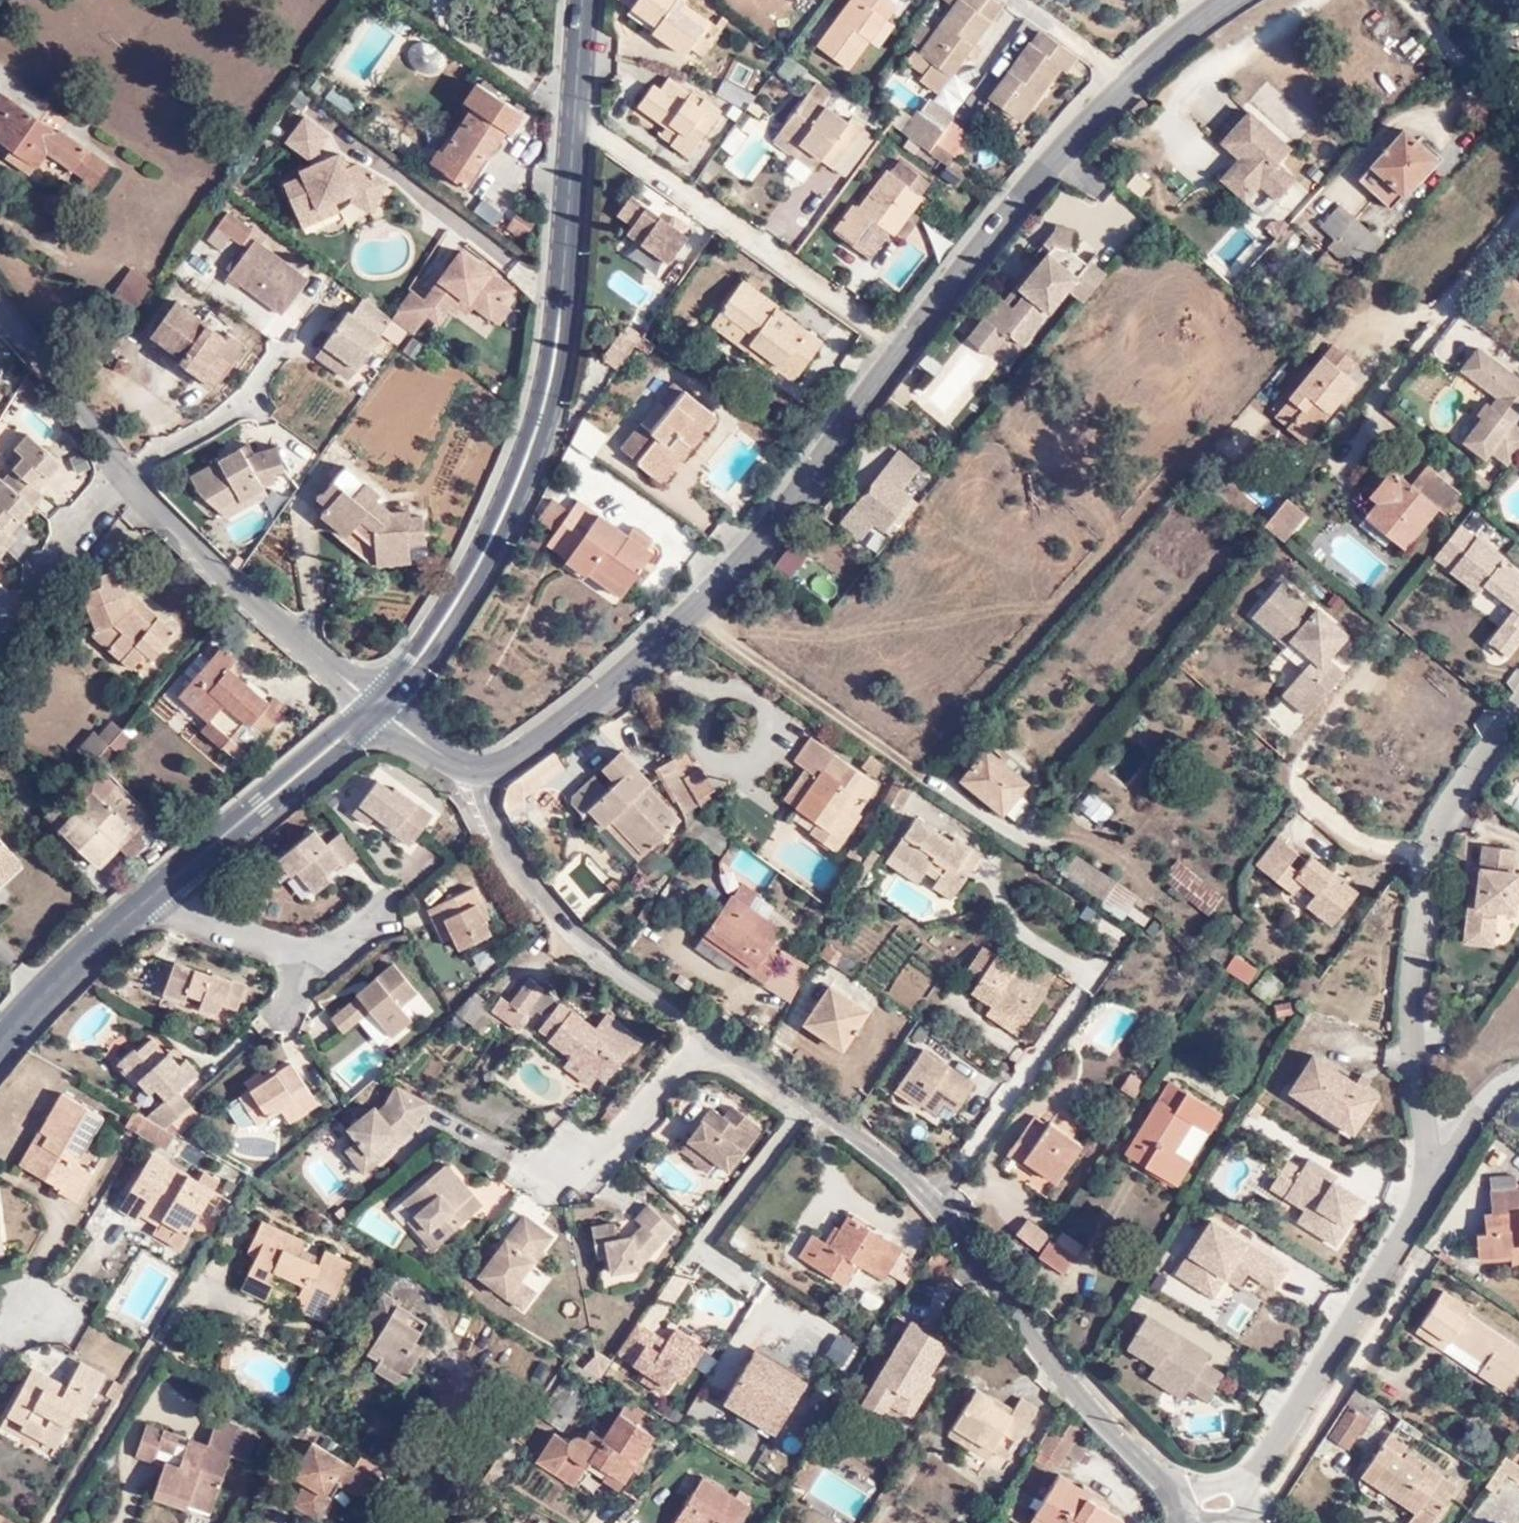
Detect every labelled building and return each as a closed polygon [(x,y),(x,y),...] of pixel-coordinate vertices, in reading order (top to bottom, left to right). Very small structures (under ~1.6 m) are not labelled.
[(652,9),(664,18),(659,27),(687,49),(698,38),(708,47),(710,44),(725,25),(726,24),(695,0),(641,0),(652,9)] [(871,29),(888,7),(893,0),(847,0),(820,35),(849,58),(871,29)] [(967,49),(975,39),(1003,1),(1002,0),(950,0),(955,3),(924,49),(932,55),(924,68),(921,73),(940,87),(967,49)] [(888,7),(871,29),(878,34),(896,14),(888,7)] [(664,18),(652,9),(646,18),(659,27),(664,18)] [(1033,47),(1047,28),(1040,24),(1026,43),(1033,47)] [(738,38),(725,25),(710,44),(724,56),(738,38)] [(1077,50),(1047,28),(1033,47),(1026,43),(992,90),(1022,112),(1060,61),(1066,66),(1077,50)] [(975,39),(967,49),(976,55),(983,46),(975,39)] [(907,56),(924,68),(932,55),(924,49),(916,44),(907,56)] [(777,76),(798,88),(807,70),(786,59),(777,76)] [(827,158),(825,160),(848,177),(878,139),(868,129),(870,126),(858,116),(853,123),(828,103),(836,93),(821,82),(786,131),(804,146),(806,142),(827,158)] [(510,134),(520,119),(471,84),(459,102),(468,110),(425,169),(452,188),(474,158),(476,160),(499,126),(510,134)] [(634,123),(661,143),(670,131),(682,140),(673,152),(691,164),(723,120),(706,107),(704,109),(698,117),(686,109),(692,101),(670,86),(661,98),(655,94),(634,123)] [(15,162),(28,172),(44,149),(86,180),(84,183),(92,191),(112,162),(61,125),(58,130),(0,89),(0,136),(10,144),(23,154),(15,162)] [(939,133),(949,119),(921,99),(902,123),(931,143),(939,133)] [(704,109),(692,101),(686,109),(698,117),(704,109)] [(990,108),(985,117),(1017,135),(1022,126),(990,108)] [(755,128),(769,130),(772,112),(757,111),(755,128)] [(394,178),(362,159),(350,166),(343,149),(327,156),(321,147),(333,132),(309,113),(290,137),(318,160),(304,166),(307,171),(289,180),(305,215),(322,208),(322,206),(324,205),(324,204),(360,189),(380,201),(394,178)] [(951,158),(959,163),(967,154),(959,146),(972,131),(954,114),(949,119),(939,133),(958,150),(951,158)] [(1274,169),(1289,155),(1245,116),(1218,146),(1237,163),(1219,184),(1242,204),(1258,187),(1275,204),(1293,185),(1274,169)] [(670,131),(661,143),(673,152),(682,140),(670,131)] [(819,168),(825,160),(827,158),(806,142),(804,146),(786,131),(780,139),(819,168)] [(931,143),(951,158),(958,150),(939,133),(931,143)] [(1389,210),(1432,164),(1401,134),(1357,183),(1389,210)] [(15,163),(15,162),(23,154),(10,144),(3,153),(15,163)] [(881,231),(890,238),(894,242),(929,195),(927,192),(933,183),(903,162),(895,172),(891,170),(863,211),(856,206),(839,232),(866,251),(881,231)] [(960,188),(968,180),(952,165),(944,176),(960,188)] [(1275,204),(1283,214),(1302,200),(1293,190),(1275,204)] [(625,233),(667,263),(686,237),(681,233),(666,223),(628,196),(614,216),(629,227),(625,233)] [(341,208),(338,199),(324,205),(322,206),(322,208),(305,215),(304,216),(307,223),(341,208)] [(244,220),(218,202),(198,231),(212,242),(223,227),(235,235),(244,220)] [(1317,225),(1334,240),(1350,255),(1362,265),(1382,243),(1339,204),(1317,225)] [(522,242),(536,227),(520,212),(506,228),(522,242)] [(672,215),(666,223),(681,233),(687,225),(672,215)] [(986,320),(1005,339),(1009,336),(1023,348),(1069,292),(1082,305),(1107,275),(1092,262),(1088,266),(1072,252),(1078,229),(1055,225),(1053,233),(1043,244),(1050,251),(1029,275),(1027,273),(1003,300),(1004,301),(986,320)] [(875,258),(890,238),(881,231),(866,251),(875,258)] [(279,306),(303,271),(250,233),(225,266),(279,306)] [(1350,255),(1334,240),(1325,250),(1341,264),(1350,255)] [(134,311),(161,279),(139,260),(111,293),(134,311)] [(785,359),(783,363),(798,374),(826,337),(779,303),(781,300),(761,285),(767,278),(755,269),(748,277),(746,275),(722,303),(757,329),(753,335),(785,359)] [(324,339),(357,364),(391,315),(364,294),(351,311),(348,308),(324,339)] [(218,372),(246,336),(230,325),(226,330),(178,295),(153,328),(183,350),(180,354),(197,368),(204,361),(218,372)] [(983,317),(984,318),(986,320),(1004,301),(1003,300),(1001,298),(983,317)] [(779,368),(783,363),(785,359),(753,335),(757,329),(722,303),(712,317),(779,368)] [(1006,340),(1005,339),(986,320),(984,318),(967,338),(990,358),(1006,340)] [(615,370),(637,340),(619,327),(602,351),(604,353),(600,358),(615,370)] [(419,357),(428,344),(416,334),(406,347),(419,357)] [(349,375),(357,364),(324,339),(315,350),(349,375)] [(1509,465),(1518,453),(1518,428),(1512,422),(1518,414),(1518,379),(1479,348),(1464,368),(1498,397),(1489,408),(1493,411),(1486,420),(1483,417),(1463,441),(1485,458),(1491,451),(1509,465)] [(1321,359),(1343,378),(1352,367),(1330,349),(1321,359)] [(134,358),(121,354),(117,366),(129,371),(134,358)] [(943,368),(927,354),(919,364),(934,377),(943,368)] [(1354,387),(1343,378),(1321,359),(1287,402),(1300,412),(1286,429),(1306,444),(1330,414),(1325,410),(1336,397),(1341,401),(1354,387)] [(673,452),(680,458),(715,418),(674,383),(658,402),(668,410),(649,430),(641,424),(622,445),(639,461),(637,463),(652,475),(673,452)] [(19,390),(17,388),(11,399),(17,405),(23,394),(19,390)] [(1274,419),(1286,429),(1300,412),(1287,402),(1274,419)] [(590,421),(578,447),(599,462),(614,439),(590,421)] [(6,482),(36,507),(47,495),(37,486),(46,476),(50,479),(63,462),(31,434),(18,449),(27,458),(17,470),(6,482)] [(196,489),(218,507),(264,483),(274,477),(271,468),(286,464),(279,441),(252,450),(246,438),(186,476),(196,489)] [(27,458),(18,449),(8,461),(17,470),(27,458)] [(659,481),(680,458),(673,452),(652,475),(659,481)] [(907,523),(934,490),(925,481),(908,497),(901,490),(918,471),(898,453),(842,522),(860,539),(873,524),(882,532),(897,514),(907,523)] [(1435,503),(1451,483),(1425,462),(1408,480),(1435,503)] [(1365,519),(1387,536),(1402,549),(1436,505),(1390,468),(1369,495),(1371,497),(1378,502),(1365,519)] [(337,482),(351,496),(363,485),(349,471),(337,482)] [(1477,473),(1470,479),(1487,494),(1493,487),(1477,473)] [(36,507),(6,482),(2,477),(0,480),(0,542),(10,551),(19,540),(8,531),(18,519),(23,523),(36,507)] [(372,567),(404,568),(404,551),(423,552),(423,529),(409,529),(389,528),(374,511),(382,503),(363,485),(351,496),(337,482),(322,494),(332,506),(325,513),(343,533),(354,523),(372,540),(372,567)] [(264,483),(218,507),(228,516),(269,489),(264,483)] [(1459,490),(1451,483),(1435,503),(1443,510),(1459,490)] [(1371,497),(1359,514),(1365,519),(1378,502),(1371,497)] [(542,519),(560,531),(575,510),(557,498),(542,519)] [(626,598),(657,553),(649,548),(657,537),(640,525),(635,533),(584,498),(575,510),(560,531),(552,543),(576,560),(575,562),(626,598)] [(1307,515),(1288,500),(1265,530),(1276,539),(1284,545),(1307,515)] [(892,541),(907,523),(897,514),(882,532),(892,541)] [(1381,544),(1387,536),(1365,519),(1359,514),(1354,521),(1381,544)] [(389,528),(409,529),(408,516),(389,515),(389,528)] [(1435,561),(1479,596),(1485,588),(1516,612),(1490,644),(1508,659),(1518,645),(1518,578),(1503,565),(1506,562),(1461,526),(1435,561)] [(10,551),(0,542),(0,562),(10,551)] [(794,545),(773,571),(785,581),(806,556),(794,545)] [(141,614),(132,591),(124,567),(105,573),(106,576),(109,585),(99,589),(89,593),(102,631),(109,622),(121,634),(111,647),(136,668),(149,654),(157,661),(181,632),(165,618),(157,627),(141,614)] [(403,578),(404,568),(372,567),(371,578),(403,578)] [(109,585),(106,576),(96,580),(99,589),(109,585)] [(1308,614),(1275,587),(1246,621),(1280,649),(1284,644),(1307,664),(1278,698),(1304,721),(1339,678),(1322,662),(1342,639),(1310,613),(1308,614)] [(165,618),(132,591),(141,614),(157,627),(165,618)] [(98,636),(111,647),(121,634),(109,622),(102,631),(98,636)] [(209,724),(230,742),(246,726),(260,741),(286,713),(273,701),(268,706),(231,671),(238,664),(222,649),(180,697),(209,724)] [(1290,735),(1302,721),(1281,703),(1269,717),(1290,735)] [(79,747),(95,762),(96,761),(112,743),(126,728),(116,718),(101,733),(96,728),(79,747)] [(222,751),(230,742),(209,724),(202,732),(222,751)] [(136,737),(126,728),(112,743),(121,753),(136,737)] [(121,753),(112,743),(96,761),(106,770),(121,753)] [(813,781),(794,810),(820,829),(813,838),(834,852),(854,824),(850,822),(873,786),(806,743),(791,765),(798,770),(813,781)] [(1003,815),(1030,784),(989,750),(961,780),(1003,815)] [(591,814),(607,830),(639,864),(682,823),(649,790),(653,786),(622,755),(601,774),(616,788),(623,795),(616,803),(609,796),(593,781),(573,799),(572,808),(573,816),(580,823),(591,814)] [(564,764),(556,756),(540,767),(551,783),(555,780),(559,784),(567,777),(560,768),(564,764)] [(874,780),(882,766),(870,758),(861,770),(874,780)] [(660,768),(682,814),(698,805),(684,779),(675,760),(660,768)] [(684,779),(698,805),(715,797),(702,769),(684,779)] [(779,799),(794,810),(813,781),(798,770),(779,799)] [(505,811),(512,827),(530,821),(528,800),(533,794),(531,793),(541,786),(532,772),(508,791),(505,811)] [(401,820),(417,834),(435,812),(398,782),(395,787),(380,774),(352,807),(368,821),(378,809),(397,824),(401,820)] [(93,788),(76,806),(115,844),(131,828),(134,831),(150,814),(117,781),(102,797),(93,788)] [(623,795),(616,788),(609,796),(616,803),(623,795)] [(910,792),(903,788),(897,799),(904,804),(910,792)] [(1101,827),(1114,811),(1092,793),(1078,809),(1101,827)] [(76,806),(64,795),(45,814),(56,825),(76,806)] [(682,814),(699,842),(710,826),(698,805),(682,814)] [(97,865),(117,845),(115,844),(76,806),(56,825),(97,865)] [(117,845),(131,859),(146,844),(139,838),(156,820),(150,814),(134,831),(131,828),(115,844),(117,845)] [(598,841),(607,830),(591,814),(580,823),(598,841)] [(939,883),(955,896),(984,854),(954,835),(950,841),(915,817),(888,856),(921,878),(925,873),(939,883)] [(412,842),(417,834),(401,820),(397,824),(394,827),(412,842)] [(361,850),(343,826),(327,839),(315,823),(279,852),(291,869),(297,865),(315,888),(332,873),(329,869),(340,860),(343,864),(361,850)] [(21,857),(0,835),(0,876),(21,857)] [(1310,906),(1336,926),(1364,891),(1349,880),(1346,883),(1337,875),(1339,872),(1316,854),(1303,871),(1294,864),(1303,853),(1282,836),(1260,864),(1299,894),(1307,884),(1320,894),(1310,906)] [(1486,870),(1483,891),(1475,890),(1469,937),(1498,940),(1501,913),(1518,914),(1518,853),(1488,849),(1486,870)] [(846,861),(861,871),(866,860),(851,850),(846,861)] [(1122,922),(1139,897),(1075,854),(1061,873),(1102,902),(1100,907),(1122,922)] [(921,878),(888,856),(884,860),(917,884),(921,878)] [(1209,915),(1224,898),(1180,860),(1165,878),(1209,915)] [(1483,891),(1486,870),(1478,870),(1475,890),(1483,891)] [(428,904),(435,919),(447,914),(455,931),(461,943),(491,928),(484,915),(475,897),(481,894),(474,879),(428,904)] [(952,901),(955,896),(939,883),(934,889),(952,901)] [(490,911),(481,894),(475,897),(484,915),(490,911)] [(733,968),(763,989),(780,965),(765,954),(776,937),(725,903),(698,943),(733,968)] [(447,914),(435,919),(444,937),(455,931),(447,914)] [(1498,940),(1469,937),(1468,947),(1497,950),(1498,940)] [(861,969),(824,942),(818,954),(854,979),(861,969)] [(693,950),(726,976),(733,968),(698,943),(693,950)] [(994,1007),(1024,1028),(1060,978),(1040,965),(1030,977),(986,946),(960,983),(994,1007)] [(160,987),(171,961),(153,953),(135,978),(160,987)] [(1251,985),(1259,972),(1237,957),(1229,971),(1251,985)] [(173,958),(171,961),(160,987),(180,995),(184,987),(200,992),(197,1001),(196,1005),(214,1011),(219,999),(235,1005),(244,982),(209,968),(208,971),(173,958)] [(403,1003),(417,989),(394,961),(356,993),(359,996),(331,1019),(342,1030),(370,1009),(392,1035),(412,1017),(403,1003)] [(763,989),(789,1009),(803,983),(780,965),(763,989)] [(541,1012),(554,995),(530,973),(504,1005),(519,1017),(532,1003),(541,1012)] [(180,995),(197,1001),(200,992),(184,987),(180,995)] [(489,999),(477,988),(455,1011),(495,1039),(500,1033),(489,1022),(495,1016),(483,1004),(489,999)] [(861,1029),(869,1018),(834,991),(810,1026),(820,1032),(821,1038),(842,1053),(851,1041),(861,1040),(861,1029)] [(590,1059),(601,1068),(608,1074),(633,1042),(638,1046),(647,1035),(612,1007),(598,1024),(573,1004),(571,1007),(562,998),(543,1024),(553,1031),(551,1034),(573,1052),(587,1063),(590,1059)] [(1319,1007),(1310,999),(1305,1005),(1314,1013),(1319,1007)] [(1281,1015),(1297,1013),(1295,1000),(1280,1002),(1281,1015)] [(1018,1036),(1024,1028),(994,1007),(988,1015),(1018,1036)] [(159,1083),(168,1095),(179,1085),(201,1065),(190,1053),(186,1055),(181,1061),(166,1046),(163,1049),(149,1035),(135,1046),(133,1043),(116,1060),(135,1082),(142,1077),(152,1088),(159,1083)] [(172,1041),(166,1046),(181,1061),(186,1055),(172,1041)] [(970,1060),(979,1067),(986,1056),(978,1050),(970,1060)] [(590,1080),(601,1068),(590,1059),(587,1063),(573,1052),(567,1060),(590,1080)] [(925,1055),(898,1090),(913,1103),(934,1122),(945,1109),(954,1116),(972,1091),(925,1055)] [(1361,1131),(1382,1095),(1318,1058),(1296,1093),(1361,1131)] [(319,1103),(293,1062),(266,1079),(260,1070),(246,1080),(251,1088),(239,1096),(258,1125),(283,1109),(291,1121),(319,1103)] [(1128,1075),(1120,1093),(1135,1099),(1143,1082),(1128,1075)] [(431,1100),(397,1084),(390,1101),(378,1110),(373,1105),(349,1124),(360,1139),(349,1146),(366,1168),(388,1151),(386,1147),(381,1141),(396,1129),(401,1135),(417,1121),(431,1100)] [(168,1095),(151,1111),(163,1118),(168,1121),(192,1100),(179,1085),(168,1095)] [(1227,1118),(1177,1086),(1130,1157),(1181,1188),(1196,1165),(1179,1155),(1197,1127),(1214,1137),(1227,1118)] [(50,1130),(32,1159),(61,1176),(57,1183),(77,1195),(94,1168),(77,1158),(104,1112),(63,1089),(41,1126),(50,1130)] [(913,1103),(898,1090),(890,1099),(905,1113),(913,1103)] [(149,1110),(133,1100),(122,1118),(138,1128),(149,1110)] [(168,1121),(175,1125),(182,1129),(201,1112),(192,1100),(168,1121)] [(710,1147),(725,1161),(731,1167),(765,1127),(737,1101),(727,1112),(719,1104),(686,1144),(701,1157),(710,1147)] [(616,1119),(622,1110),(613,1103),(605,1112),(616,1119)] [(149,1110),(138,1128),(153,1137),(163,1118),(151,1111),(149,1110)] [(1060,1177),(1084,1143),(1038,1112),(1011,1151),(1024,1160),(1029,1155),(1060,1177)] [(163,1118),(153,1137),(165,1144),(175,1125),(168,1121),(163,1118)] [(23,1155),(32,1159),(50,1130),(41,1126),(23,1155)] [(1179,1155),(1196,1165),(1214,1137),(1197,1127),(1179,1155)] [(381,1141),(386,1147),(401,1135),(396,1129),(381,1141)] [(714,1173),(725,1161),(710,1147),(701,1157),(699,1159),(714,1173)] [(143,1203),(187,1230),(219,1176),(203,1166),(196,1178),(151,1151),(119,1205),(134,1215),(143,1203)] [(1342,1226),(1360,1200),(1336,1184),(1340,1179),(1311,1159),(1302,1171),(1290,1161),(1272,1187),(1307,1211),(1298,1223),(1335,1247),(1348,1230),(1342,1226)] [(411,1213),(425,1231),(431,1226),(440,1238),(485,1203),(451,1160),(407,1195),(417,1209),(411,1213)] [(1518,1249),(1518,1188),(1516,1189),(1515,1175),(1488,1177),(1493,1211),(1495,1231),(1484,1232),(1477,1234),(1480,1260),(1518,1257),(1517,1249),(1518,1249)] [(642,1264),(675,1223),(649,1200),(637,1212),(644,1218),(632,1231),(620,1234),(618,1218),(596,1221),(602,1253),(614,1251),(616,1269),(642,1264)] [(1365,1204),(1360,1200),(1342,1226),(1348,1230),(1365,1204)] [(180,1242),(187,1230),(143,1203),(134,1215),(180,1242)] [(1495,1231),(1493,1211),(1482,1213),(1484,1232),(1495,1231)] [(555,1234),(527,1212),(482,1274),(524,1306),(536,1291),(521,1278),(555,1234)] [(1028,1215),(1017,1231),(1038,1248),(1050,1232),(1028,1215)] [(295,1254),(300,1245),(303,1238),(263,1218),(247,1249),(255,1254),(239,1286),(265,1299),(271,1288),(275,1279),(302,1294),(298,1302),(296,1306),(324,1321),(353,1264),(325,1249),(322,1255),(317,1264),(295,1254)] [(836,1256),(828,1251),(822,1244),(807,1264),(852,1295),(868,1277),(894,1294),(915,1264),(850,1220),(840,1233),(849,1240),(836,1256)] [(1175,1275),(1206,1296),(1219,1277),(1223,1280),(1226,1275),(1239,1284),(1246,1275),(1272,1293),(1285,1272),(1210,1222),(1175,1275)] [(431,1226),(425,1231),(434,1244),(440,1238),(431,1226)] [(840,1233),(828,1251),(836,1256),(849,1240),(840,1233)] [(1066,1278),(1079,1260),(1055,1243),(1043,1262),(1066,1278)] [(322,1255),(300,1245),(295,1254),(317,1264),(322,1255)] [(1219,1277),(1206,1296),(1210,1299),(1223,1280),(1219,1277)] [(275,1279),(271,1288),(298,1302),(302,1294),(275,1279)] [(1438,1288),(1415,1324),(1443,1342),(1450,1332),(1486,1356),(1480,1366),(1505,1383),(1518,1361),(1518,1339),(1438,1288)] [(399,1300),(382,1290),(363,1318),(380,1331),(367,1348),(382,1357),(380,1360),(406,1376),(418,1358),(407,1351),(414,1342),(427,1322),(397,1303),(399,1300)] [(668,1335),(640,1315),(619,1345),(648,1364),(671,1380),(678,1369),(700,1337),(678,1322),(668,1335)] [(1208,1356),(1145,1317),(1124,1350),(1153,1367),(1145,1380),(1180,1402),(1186,1392),(1205,1403),(1221,1378),(1202,1366),(1208,1356)] [(880,1422),(890,1406),(900,1390),(920,1402),(945,1362),(941,1358),(947,1346),(908,1324),(860,1410),(880,1422)] [(707,1342),(700,1337),(678,1369),(685,1374),(707,1342)] [(424,1348),(414,1342),(407,1351),(418,1358),(424,1348)] [(763,1400),(778,1409),(798,1377),(751,1348),(725,1387),(758,1408),(763,1400)] [(41,1376),(49,1363),(32,1355),(5,1396),(20,1407),(17,1412),(34,1423),(41,1412),(58,1422),(72,1401),(79,1405),(101,1365),(78,1353),(66,1372),(59,1385),(41,1376)] [(406,1376),(380,1360),(372,1370),(399,1387),(406,1376)] [(66,1372),(49,1363),(41,1376),(59,1385),(66,1372)] [(671,1380),(648,1364),(643,1371),(666,1388),(671,1380)] [(113,1395),(122,1381),(114,1376),(105,1390),(113,1395)] [(768,1426),(778,1409),(763,1400),(758,1408),(725,1387),(718,1397),(768,1426)] [(1384,1408),(1355,1388),(1343,1406),(1348,1409),(1331,1437),(1348,1449),(1359,1435),(1361,1437),(1384,1408)] [(900,1390),(890,1406),(910,1418),(920,1402),(900,1390)] [(652,1431),(662,1416),(628,1395),(617,1409),(652,1431)] [(979,1444),(994,1454),(1008,1464),(1040,1414),(1022,1403),(1012,1420),(978,1395),(948,1439),(970,1456),(979,1444)] [(617,1481),(652,1431),(617,1409),(615,1408),(598,1431),(587,1423),(579,1432),(568,1431),(560,1438),(549,1431),(529,1459),(565,1485),(578,1468),(586,1458),(617,1481)] [(1083,1422),(1071,1413),(1038,1464),(1050,1473),(1056,1464),(1058,1466),(1072,1445),(1069,1443),(1083,1422)] [(163,1438),(167,1422),(149,1416),(139,1447),(158,1452),(163,1438)] [(196,1482),(221,1489),(233,1448),(251,1452),(257,1428),(216,1416),(211,1434),(194,1430),(189,1446),(196,1449),(193,1462),(185,1461),(167,1454),(157,1485),(192,1496),(196,1482)] [(189,1446),(194,1430),(167,1422),(163,1438),(189,1446)] [(356,1486),(368,1468),(314,1434),(292,1467),(305,1475),(291,1496),(315,1513),(340,1476),(356,1486)] [(1459,1488),(1428,1467),(1424,1473),(1402,1457),(1409,1448),(1390,1434),(1375,1454),(1389,1464),(1375,1485),(1416,1512),(1409,1522),(1437,1522),(1459,1488)] [(986,1466),(994,1454),(979,1444),(970,1456),(986,1466)] [(189,1446),(185,1461),(193,1462),(196,1449),(189,1446)] [(808,1484),(822,1461),(811,1451),(796,1476),(808,1484)] [(1389,1464),(1375,1454),(1361,1476),(1375,1485),(1389,1464)] [(610,1491),(617,1481),(586,1458),(578,1468),(610,1491)] [(376,1474),(368,1468),(356,1486),(365,1491),(376,1474)] [(1496,1468),(1489,1478),(1483,1488),(1493,1497),(1507,1477),(1496,1468)] [(1129,1516),(1116,1508),(1119,1503),(1100,1492),(1103,1487),(1089,1479),(1086,1484),(1064,1471),(1041,1507),(1066,1522),(1125,1522),(1129,1516)] [(752,1509),(705,1478),(675,1521),(677,1522),(742,1522),(752,1509)] [(217,1503),(221,1489),(196,1482),(192,1496),(217,1503)] [(1041,1522),(1066,1522),(1041,1507),(1033,1518),(1041,1522)] [(512,1519),(515,1522),(525,1522),(528,1521),(519,1513),(512,1519)]
